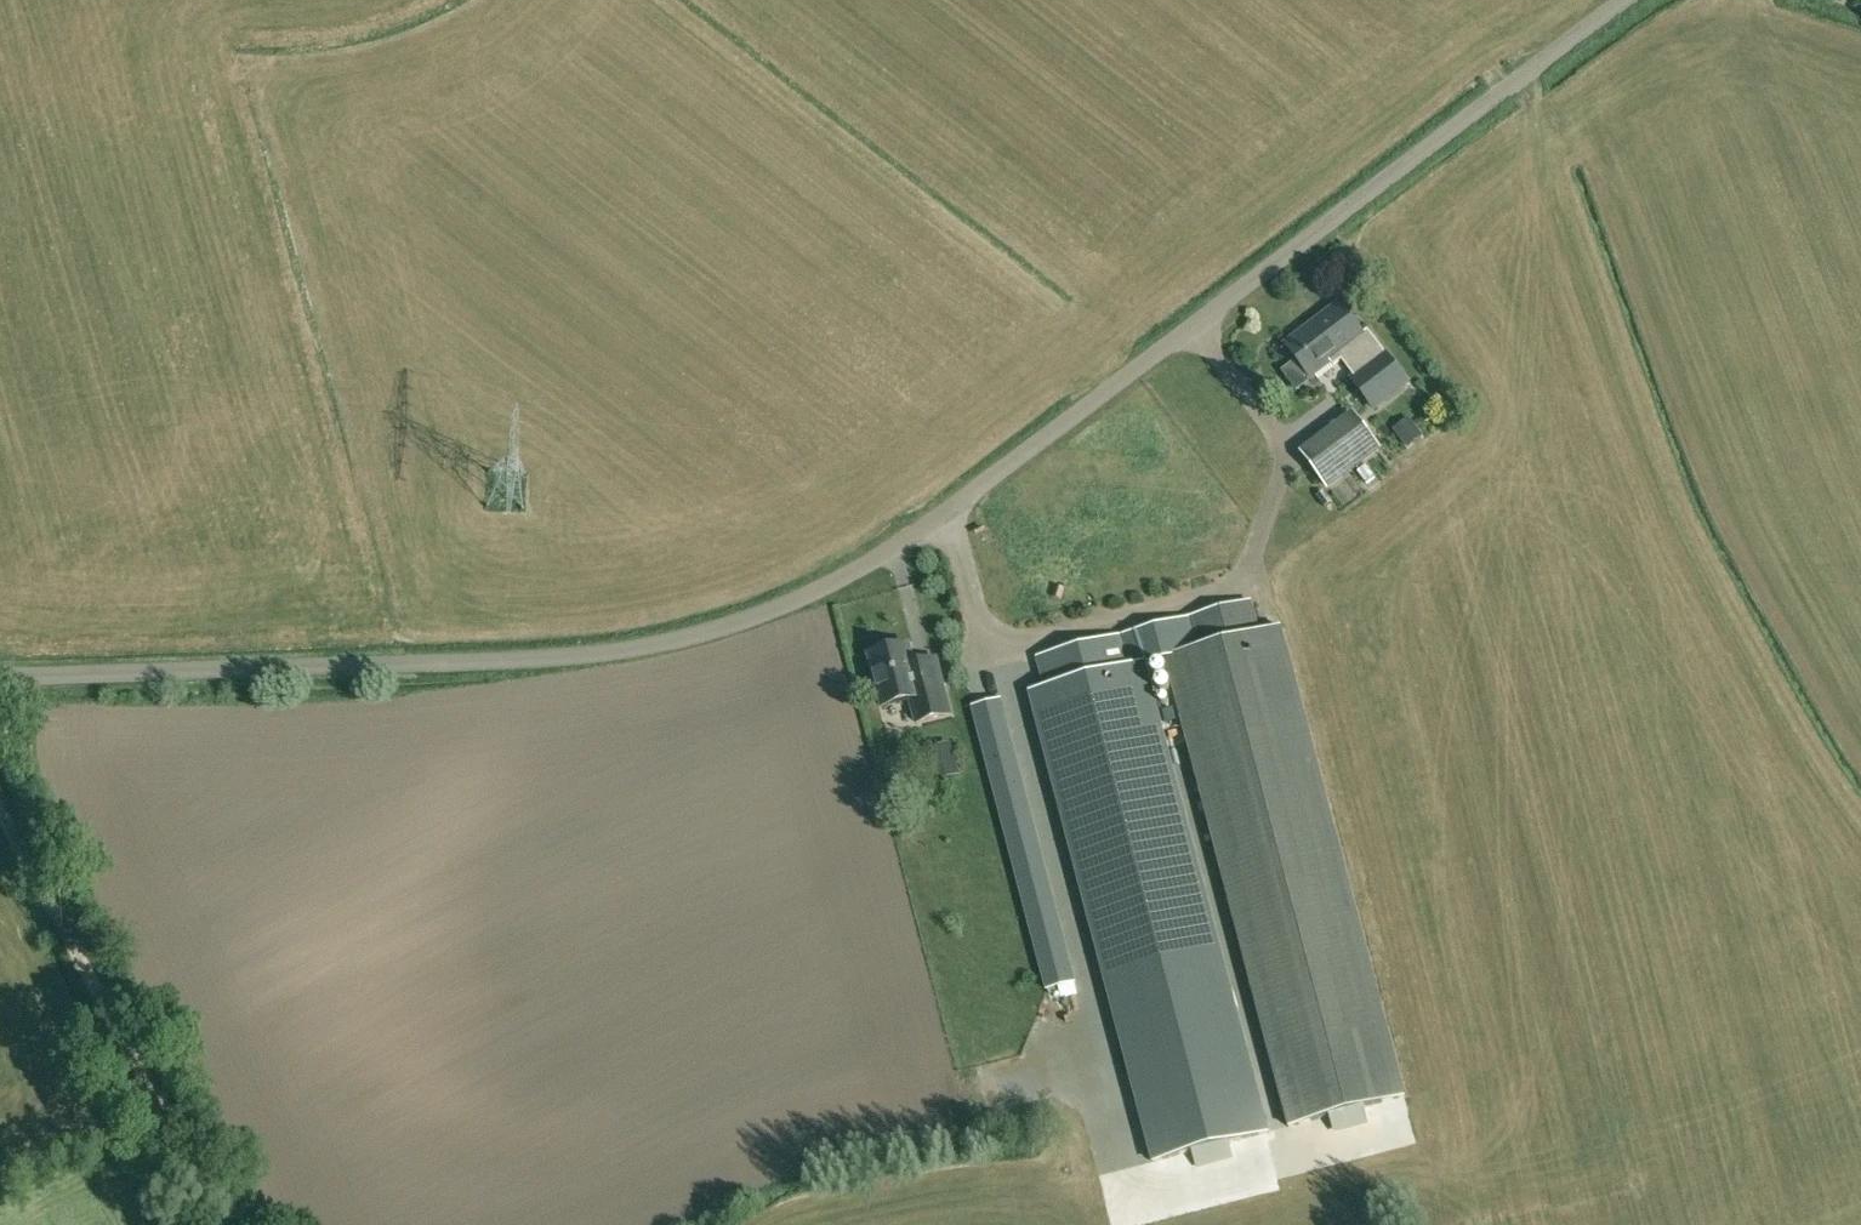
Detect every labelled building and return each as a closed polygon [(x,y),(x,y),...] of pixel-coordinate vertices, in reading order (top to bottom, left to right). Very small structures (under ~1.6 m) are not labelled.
[(1311,375),(1331,360),(1334,365),(1342,359),(1355,376),(1352,379),(1374,408),(1408,382),(1368,329),(1364,333),(1341,303),(1287,344),(1311,375)] [(1364,427),(1313,464),(1329,486),(1380,450),(1364,427)] [(1200,655),(1165,665),(1290,1132),(1407,1102),(1281,630),(1263,635),(1254,600),(1189,618),(1200,655)] [(1045,686),(1030,691),(1155,1160),(1268,1133),(1144,669),(1166,664),(1200,655),(1189,618),(1188,617),(1038,657),(1045,686)] [(910,646),(890,652),(888,651),(876,654),(875,656),(871,657),(885,708),(913,701),(920,724),(953,715),(944,684),(922,690),(910,646)] [(6,715),(4,715),(4,723),(6,723),(6,726),(20,726),(20,723),(22,723),(22,715),(20,715),(20,712),(6,711),(6,715)] [(1009,729),(980,736),(1047,989),(1075,982),(1009,729)]
